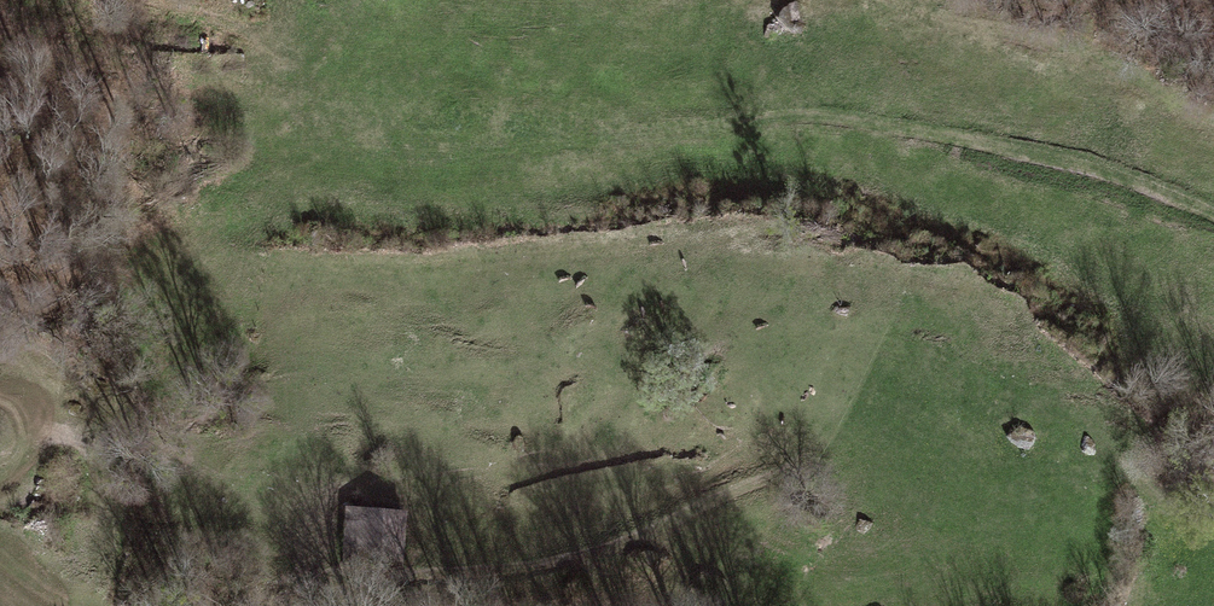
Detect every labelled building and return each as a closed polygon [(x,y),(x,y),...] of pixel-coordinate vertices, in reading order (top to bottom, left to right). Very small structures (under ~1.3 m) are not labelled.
[(348,508),(344,564),(400,568),(404,517),(351,513),(351,508),(348,508)] [(351,513),(404,517),(404,512),(351,508),(351,513)]
